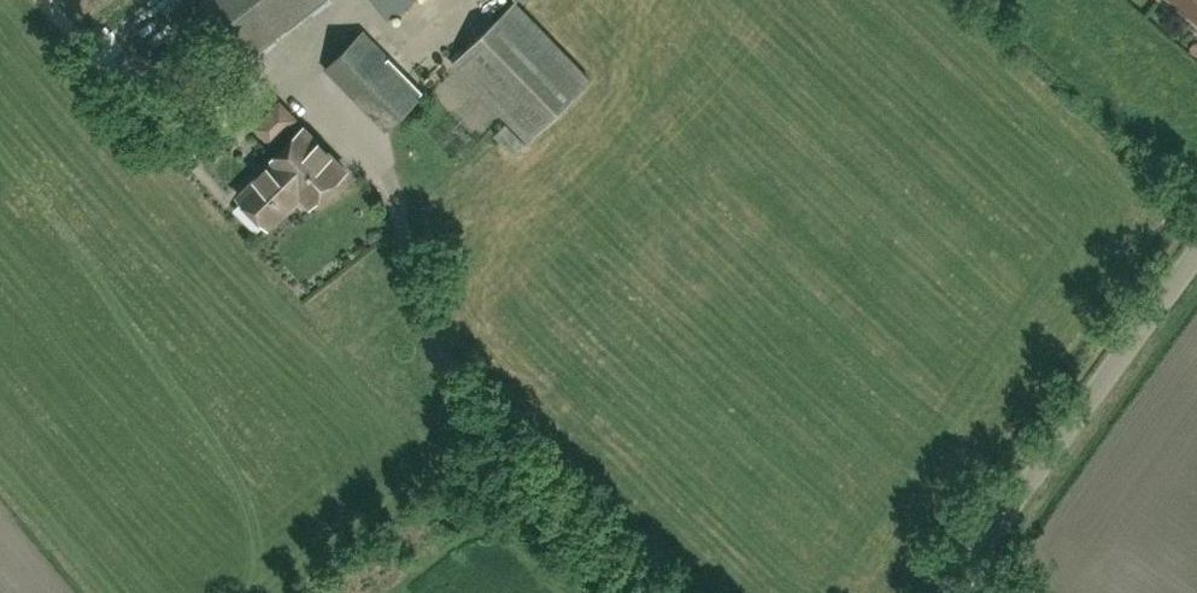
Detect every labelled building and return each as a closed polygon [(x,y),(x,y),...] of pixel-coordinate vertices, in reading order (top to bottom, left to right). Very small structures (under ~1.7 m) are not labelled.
[(325,0),(205,0),(251,58),(325,0)] [(388,19),(412,0),(373,0),(388,19)] [(1196,20),(1196,0),(1173,0),(1196,20)] [(529,140),(592,80),(518,3),(456,63),(529,140)] [(387,131),(426,93),(366,33),(328,71),(387,131)] [(234,81),(224,69),(193,96),(203,108),(234,81)] [(279,161),(273,166),(242,197),(271,227),(303,196),(313,206),(348,171),(307,129),(277,159),(279,161)]
